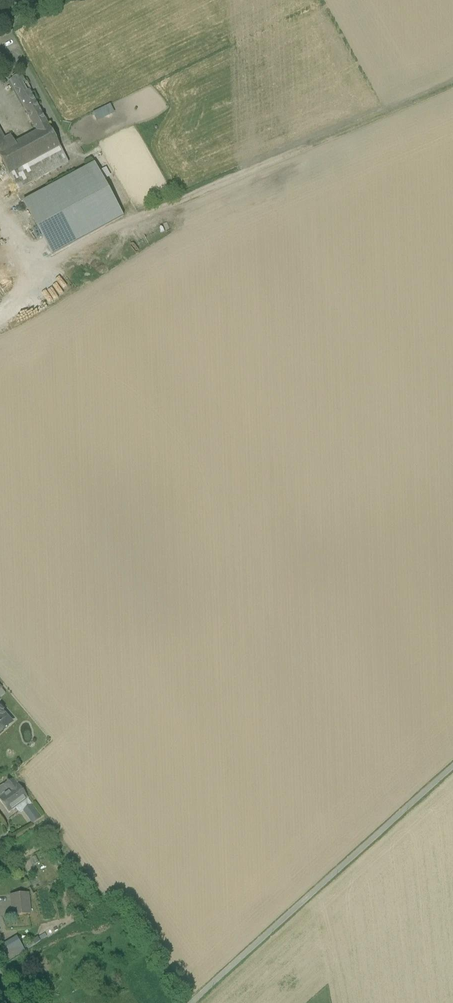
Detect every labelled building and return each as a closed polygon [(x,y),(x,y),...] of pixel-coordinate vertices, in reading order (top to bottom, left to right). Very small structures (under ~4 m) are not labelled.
[(35,103),(20,76),(9,82),(25,109),(35,103)] [(35,103),(25,109),(37,132),(48,126),(35,103)] [(95,112),(99,121),(116,113),(112,104),(95,112)] [(0,153),(0,158),(10,176),(60,149),(48,126),(37,132),(15,145),(0,153)] [(15,145),(11,136),(5,140),(0,131),(0,153),(15,145)] [(94,164),(23,202),(52,255),(123,217),(94,164)] [(0,711),(0,731),(10,722),(0,711)] [(1,786),(4,792),(0,795),(0,800),(9,812),(27,798),(14,779),(1,786)] [(30,806),(23,811),(32,824),(39,819),(30,806)] [(28,893),(11,895),(13,916),(30,914),(28,893)] [(17,936),(3,945),(11,958),(25,950),(17,936)]
